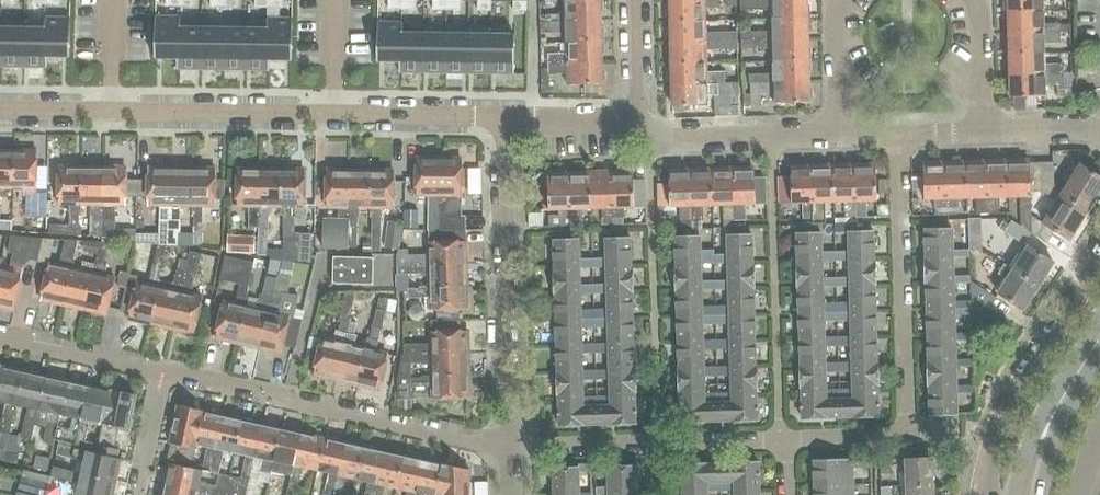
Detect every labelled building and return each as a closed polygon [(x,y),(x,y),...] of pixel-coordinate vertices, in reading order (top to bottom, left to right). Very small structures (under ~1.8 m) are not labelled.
[(388,9),(402,9),(402,0),(388,0),(388,9)] [(402,9),(415,9),(415,0),(402,0),(402,9)] [(433,9),(446,10),(446,0),(433,0),(433,9)] [(446,10),(460,10),(460,0),(454,0),(446,0),(446,10)] [(478,0),(477,10),(491,10),(491,1),(478,0)] [(560,21),(603,20),(603,19),(600,19),(600,14),(603,14),(602,0),(567,0),(564,0),(565,13),(559,13),(560,21)] [(669,21),(706,21),(706,8),(720,8),(720,0),(694,0),(668,1),(670,1),(670,6),(668,6),(669,21)] [(740,6),(751,5),(751,7),(772,6),(772,19),(809,18),(809,2),(806,2),(806,0),(740,0),(740,6)] [(1006,12),(1044,11),(1043,1),(1059,0),(1006,0),(1006,12)] [(513,1),(513,10),(527,11),(527,1),(513,1)] [(1060,23),(1044,24),(1044,11),(1006,12),(1007,28),(1009,28),(1009,32),(1007,32),(1007,33),(1060,32),(1060,25),(1060,23)] [(155,17),(155,58),(177,58),(179,58),(179,27),(180,28),(180,17),(155,17)] [(45,18),(45,28),(46,28),(46,57),(47,57),(69,57),(70,18),(45,18)] [(267,18),(267,29),(268,29),(268,60),(269,60),(292,60),(292,19),(267,18)] [(772,19),(772,31),(751,32),(751,33),(741,33),(741,40),(766,39),(810,39),(810,38),(807,38),(807,33),(810,33),(809,18),(772,19)] [(552,22),(540,22),(541,29),(551,29),(551,30),(565,30),(566,42),(603,41),(603,25),(601,25),(600,21),(603,21),(603,20),(560,21),(560,22),(552,22)] [(736,32),(706,32),(706,21),(669,21),(669,37),(671,37),(671,42),(669,42),(719,41),(726,41),(737,40),(736,32)] [(378,22),(377,61),(399,62),(401,62),(401,33),(403,33),(403,23),(378,22)] [(177,58),(177,69),(201,69),(201,28),(180,28),(179,27),(179,58),(177,58)] [(1,28),(1,66),(23,67),(24,28),(1,28)] [(24,28),(23,67),(47,67),(47,57),(46,57),(46,28),(45,28),(24,28)] [(201,28),(201,69),(223,70),(224,28),(201,28)] [(224,28),(223,70),(246,70),(246,28),(224,28)] [(246,28),(246,70),(269,70),(269,60),(268,60),(268,29),(267,29),(246,28)] [(1007,39),(1007,52),(1045,51),(1045,43),(1060,42),(1060,33),(1070,33),(1070,32),(1060,32),(1007,33),(1007,34),(1009,34),(1009,39),(1007,39)] [(399,62),(399,72),(423,72),(424,34),(403,33),(401,33),(401,62),(399,62)] [(424,34),(423,72),(445,73),(446,34),(424,34)] [(446,34),(445,73),(468,73),(468,34),(446,34)] [(468,34),(468,73),(490,73),(491,35),(468,34)] [(491,35),(490,73),(514,74),(514,35),(491,35)] [(741,49),(773,48),(773,61),(810,60),(810,44),(808,44),(807,39),(810,39),(766,39),(741,40),(741,49)] [(737,40),(726,41),(719,41),(669,42),(669,43),(671,43),(671,48),(669,48),(670,63),(707,62),(707,50),(737,49),(737,40)] [(548,54),(548,64),(604,62),(604,61),(602,61),(602,56),(604,56),(603,41),(566,42),(566,53),(548,54)] [(1062,63),(1045,64),(1045,51),(1007,52),(1008,70),(1010,70),(1010,74),(1008,75),(1051,74),(1063,74),(1063,73),(1062,63)] [(749,83),(750,83),(811,81),(811,80),(809,80),(808,75),(811,75),(810,60),(773,61),(773,74),(749,74),(749,83)] [(549,69),(549,74),(567,73),(567,85),(604,84),(604,68),(602,68),(602,63),(604,63),(604,62),(548,64),(549,69)] [(670,85),(713,83),(724,83),(724,71),(707,72),(707,62),(670,63),(670,79),(672,79),(672,84),(670,84),(670,85)] [(1071,85),(1071,87),(1072,87),(1071,73),(1063,73),(1063,74),(1051,74),(1008,75),(1008,76),(1010,76),(1010,81),(1008,81),(1009,97),(1013,97),(1027,96),(1046,96),(1046,87),(1057,87),(1057,85),(1064,85),(1071,85)] [(750,83),(750,94),(751,105),(761,105),(761,92),(774,92),(774,103),(811,102),(811,86),(809,86),(809,81),(811,81),(750,83)] [(738,82),(730,83),(731,105),(738,105),(738,95),(739,95),(738,82)] [(738,115),(738,105),(731,105),(730,83),(724,83),(713,83),(670,85),(673,85),(673,90),(670,90),(671,106),(708,105),(708,92),(713,92),(714,116),(738,115)] [(1027,96),(1013,97),(1014,110),(1027,109),(1027,96)] [(4,197),(4,187),(14,187),(15,150),(0,150),(0,197),(4,197)] [(47,195),(36,194),(36,179),(38,179),(38,174),(37,174),(37,170),(39,170),(39,150),(15,150),(14,187),(23,187),(23,194),(26,194),(26,218),(47,218),(47,195)] [(439,157),(439,159),(434,159),(434,157),(415,157),(415,189),(416,189),(416,193),(415,193),(415,197),(428,197),(428,231),(439,230),(439,217),(439,157)] [(439,157),(439,217),(462,216),(462,197),(463,197),(463,193),(462,193),(462,168),(464,168),(464,158),(445,157),(444,159),(440,159),(440,157),(439,157)] [(1000,207),(1000,197),(1009,197),(1008,160),(992,161),(993,163),(988,163),(988,161),(987,161),(988,214),(999,214),(999,207),(1000,207)] [(1020,196),(1020,213),(1031,213),(1031,192),(1030,163),(1030,162),(1024,162),(1024,160),(1008,160),(1009,197),(1020,196)] [(967,198),(979,198),(980,204),(987,203),(987,206),(978,207),(978,214),(988,214),(987,161),(986,161),(986,163),(981,163),(981,161),(966,162),(967,198)] [(936,208),(936,215),(947,214),(945,162),(944,162),(944,164),(939,165),(939,162),(923,163),(924,199),(934,199),(934,208),(936,208)] [(958,208),(958,198),(967,198),(966,162),(950,162),(950,164),(946,164),(946,162),(945,162),(947,214),(957,215),(957,208),(958,208)] [(1053,173),(1053,162),(1041,163),(1042,192),(1050,196),(1056,186),(1054,184),(1053,173)] [(1042,192),(1041,163),(1030,163),(1031,192),(1042,192)] [(855,165),(854,165),(856,217),(866,217),(866,210),(864,210),(864,201),(877,200),(877,192),(876,174),(876,164),(860,165),(860,167),(855,167),(855,165)] [(824,224),(824,218),(824,211),(822,211),(822,201),(834,201),(833,165),(818,166),(818,168),(813,168),(813,166),(812,166),(814,218),(813,218),(813,224),(824,224)] [(845,210),(845,218),(856,217),(854,165),(854,167),(849,167),(849,165),(833,165),(834,201),(847,201),(847,210),(845,210)] [(1065,192),(1063,195),(1088,211),(1089,210),(1088,210),(1095,198),(1094,198),(1099,189),(1099,177),(1081,165),(1075,174),(1065,192)] [(70,213),(69,224),(69,225),(49,224),(49,234),(82,236),(82,228),(79,228),(80,214),(82,214),(82,205),(81,205),(81,166),(81,168),(76,168),(76,166),(59,166),(58,205),(68,205),(68,213),(70,213)] [(103,231),(104,167),(103,167),(103,168),(99,168),(99,166),(81,166),(81,205),(82,205),(91,205),(91,213),(90,214),(90,236),(99,236),(99,230),(103,231)] [(126,198),(137,198),(137,182),(128,182),(129,167),(109,166),(109,168),(105,168),(105,167),(104,167),(103,231),(99,230),(99,236),(115,237),(116,229),(116,214),(115,213),(116,206),(126,206),(126,198)] [(803,219),(813,218),(814,218),(812,166),(812,168),(807,168),(807,166),(790,166),(791,177),(791,203),(803,202),(803,219)] [(137,198),(148,198),(148,205),(160,205),(159,245),(161,245),(161,246),(166,246),(166,245),(171,245),(171,167),(170,167),(170,169),(166,169),(166,167),(146,167),(146,177),(148,177),(148,182),(137,182),(137,198)] [(171,167),(171,245),(178,245),(179,215),(181,212),(181,205),(192,205),(193,205),(193,167),(176,167),(176,169),(172,169),(172,167),(171,167)] [(193,205),(192,205),(192,213),(194,215),(194,227),(203,227),(203,206),(216,206),(216,199),(216,179),(218,179),(218,168),(198,168),(198,169),(194,169),(194,167),(193,167),(193,205)] [(734,168),(733,168),(734,221),(734,228),(745,228),(745,220),(745,214),(746,214),(746,204),(756,204),(755,178),(755,167),(738,168),(738,170),(734,170),(734,168)] [(259,228),(260,168),(260,170),(255,170),(255,168),(236,168),(235,199),(237,199),(237,205),(249,205),(249,228),(259,228)] [(270,206),(281,206),(282,206),(282,168),(265,168),(265,170),(261,170),(261,168),(260,168),(259,228),(258,253),(258,254),(266,255),(266,251),(268,216),(270,214),(270,206)] [(284,216),(284,249),(311,263),(312,252),(315,252),(315,236),(305,235),(304,252),(299,252),(300,233),(293,233),(293,206),(305,206),(305,179),(307,179),(307,169),(287,169),(287,170),(283,170),(283,168),(282,168),(282,206),(281,206),(281,214),(284,216)] [(727,168),(712,169),(713,205),(723,205),(723,214),(723,221),(734,221),(733,168),(732,168),(732,170),(727,170),(727,168)] [(349,247),(350,171),(350,169),(349,169),(349,171),(345,171),(345,169),(325,169),(325,201),(326,201),(326,205),(326,209),(338,209),(338,218),(323,218),(322,250),(349,249),(349,247)] [(350,171),(349,247),(358,247),(358,217),(360,217),(360,209),(370,209),(371,169),(355,169),(355,171),(350,171)] [(371,169),(370,209),(370,217),(372,217),(372,243),(372,249),(382,249),(383,235),(383,209),(395,209),(395,206),(394,206),(394,202),(396,202),(396,170),(377,169),(377,172),(372,171),(372,169),(371,169)] [(669,170),(669,183),(670,206),(684,206),(684,211),(683,211),(683,215),(681,215),(682,222),(693,222),(691,169),(690,169),(690,171),(685,172),(685,169),(669,170)] [(691,169),(693,222),(703,222),(702,215),(703,215),(703,205),(713,205),(712,169),(696,169),(696,171),(691,171),(691,169)] [(625,207),(634,207),(634,181),(633,171),(617,172),(617,173),(613,174),(612,172),(613,217),(623,217),(625,217),(625,207)] [(584,230),(583,219),(583,209),(592,208),(591,172),(575,173),(575,175),(570,175),(570,173),(569,173),(571,225),(570,225),(570,231),(584,230)] [(592,208),(602,208),(602,217),(613,217),(612,172),(611,172),(611,174),(606,174),(606,172),(591,172),(592,208)] [(548,173),(539,173),(540,187),(548,186),(548,173)] [(549,226),(570,225),(571,225),(569,173),(569,175),(564,175),(564,173),(548,173),(548,186),(549,209),(559,209),(559,215),(549,215),(549,226)] [(888,174),(876,174),(877,192),(888,192),(888,174)] [(766,177),(755,178),(756,204),(767,203),(766,177)] [(791,177),(779,177),(780,203),(791,203),(791,177)] [(216,179),(216,199),(223,199),(224,199),(224,179),(216,179)] [(645,180),(634,181),(634,207),(646,207),(647,207),(646,180),(645,180)] [(669,183),(658,184),(659,207),(670,206),(669,183)] [(1050,215),(1044,224),(1068,239),(1080,222),(1087,210),(1088,211),(1063,195),(1065,192),(1056,186),(1050,196),(1059,202),(1050,215)] [(419,210),(403,210),(403,229),(418,230),(419,210)] [(528,213),(529,226),(543,226),(543,213),(528,213)] [(1031,228),(1031,213),(1020,213),(1020,226),(1031,233),(1031,228)] [(439,217),(439,230),(460,230),(466,230),(466,218),(466,216),(462,216),(439,217)] [(1037,237),(1045,224),(1044,224),(1031,216),(1031,228),(1031,233),(1037,237)] [(981,219),(968,219),(969,235),(981,234),(981,219)] [(12,231),(12,230),(13,221),(0,220),(0,230),(12,231)] [(399,249),(403,223),(387,221),(384,247),(398,249),(399,249)] [(1024,244),(1025,242),(1031,233),(1020,226),(1012,221),(1005,232),(1024,244)] [(693,230),(693,222),(682,222),(682,229),(682,230),(684,230),(693,230)] [(702,229),(702,222),(693,222),(693,230),(699,229),(702,229)] [(1003,222),(999,228),(1004,232),(1008,225),(1003,222)] [(194,233),(194,243),(203,243),(203,227),(194,227),(194,233)] [(115,237),(115,241),(136,241),(136,233),(136,229),(116,229),(115,237)] [(954,250),(954,242),(953,229),(924,230),(925,257),(954,256),(954,258),(969,258),(969,250),(954,250)] [(439,230),(428,231),(429,242),(426,242),(426,254),(408,254),(408,249),(399,249),(398,254),(398,266),(467,263),(465,263),(465,258),(467,258),(466,241),(460,241),(460,230),(439,230)] [(835,252),(835,259),(849,259),(874,258),(874,251),(874,232),(848,232),(848,243),(848,251),(835,252)] [(822,233),(796,234),(797,251),(797,261),(822,260),(835,259),(835,252),(822,252),(822,251),(822,244),(822,233)] [(982,250),(981,234),(969,235),(969,250),(982,250)] [(727,236),(727,247),(727,255),(715,255),(716,265),(728,265),(728,262),(753,262),(752,235),(727,236)] [(0,269),(0,307),(14,310),(18,291),(19,286),(21,280),(20,280),(22,267),(21,267),(23,258),(36,261),(41,239),(10,236),(8,252),(12,253),(9,271),(0,269)] [(255,236),(228,236),(227,254),(254,254),(255,236)] [(684,237),(675,237),(676,264),(701,263),(702,266),(716,265),(715,255),(714,255),(714,251),(701,251),(701,236),(699,236),(691,237),(684,237)] [(605,239),(606,251),(606,258),(593,258),(593,268),(606,267),(606,266),(632,266),(631,238),(605,239)] [(49,262),(51,252),(51,251),(54,239),(41,239),(36,261),(48,264),(49,262)] [(75,251),(78,241),(54,239),(51,251),(51,252),(61,255),(59,264),(49,262),(48,264),(40,300),(58,304),(59,302),(63,303),(72,267),(75,251)] [(579,240),(553,241),(554,268),(580,267),(580,268),(593,268),(593,258),(580,259),(580,251),(579,240)] [(85,241),(83,250),(96,253),(97,251),(99,242),(85,241)] [(111,250),(112,243),(99,242),(97,251),(96,253),(94,264),(95,264),(85,308),(84,310),(85,310),(86,308),(90,309),(90,311),(107,315),(115,277),(105,274),(106,267),(103,266),(106,249),(111,250)] [(363,243),(363,253),(372,253),(372,249),(372,243),(363,243)] [(1028,245),(1024,251),(1013,270),(1041,287),(1039,286),(1054,262),(1045,257),(1028,245)] [(148,283),(138,281),(139,277),(128,274),(125,288),(119,311),(128,313),(127,319),(146,323),(146,322),(150,322),(159,286),(161,280),(159,278),(165,251),(166,246),(161,246),(160,250),(156,249),(148,283)] [(267,255),(266,258),(283,260),(284,249),(267,249),(267,255)] [(200,253),(190,251),(188,260),(185,271),(184,271),(172,329),(173,329),(173,327),(178,328),(177,330),(194,334),(203,296),(191,293),(195,273),(195,274),(200,253)] [(224,302),(216,337),(218,337),(219,340),(229,342),(231,340),(238,342),(246,307),(248,300),(246,297),(254,262),(245,260),(225,255),(220,279),(240,284),(239,285),(235,305),(224,302)] [(372,284),(373,258),(333,256),(333,283),(372,284)] [(954,276),(954,270),(954,258),(954,256),(925,257),(926,283),(954,282),(955,284),(970,284),(970,276),(954,276)] [(178,258),(176,269),(184,271),(185,271),(188,260),(178,258)] [(874,258),(849,259),(849,278),(836,278),(837,287),(850,287),(850,285),(875,284),(874,258)] [(270,260),(267,274),(278,277),(279,274),(282,262),(270,260)] [(797,261),(798,287),(824,286),(824,288),(837,287),(836,278),(823,278),(823,274),(822,260),(797,261)] [(85,308),(95,264),(94,264),(83,261),(81,269),(72,267),(63,303),(63,305),(80,309),(80,307),(85,308)] [(754,288),(753,262),(728,262),(728,265),(728,278),(728,281),(714,282),(715,292),(728,291),(728,289),(754,288)] [(467,264),(467,263),(398,266),(398,275),(408,275),(408,274),(419,274),(419,276),(427,275),(427,286),(466,286),(467,286),(467,269),(465,269),(465,264),(467,264)] [(676,264),(676,290),(702,289),(702,292),(715,292),(714,282),(702,282),(702,275),(702,266),(701,263),(676,264)] [(998,293),(1005,298),(1024,310),(1039,286),(1041,288),(1041,287),(1013,270),(1012,270),(1004,264),(998,274),(1006,280),(998,293)] [(632,292),(632,266),(606,266),(606,267),(606,284),(593,284),(594,294),(607,293),(607,292),(632,292)] [(554,268),(555,294),(580,293),(580,294),(594,294),(593,284),(580,285),(580,268),(580,267),(554,268)] [(159,286),(150,322),(150,324),(167,328),(168,326),(172,327),(172,329),(184,271),(176,269),(173,281),(171,283),(170,288),(159,286)] [(120,272),(117,286),(125,288),(128,274),(120,272)] [(408,275),(397,275),(397,291),(403,291),(409,291),(409,289),(408,275)] [(246,307),(238,342),(240,342),(241,344),(251,347),(252,345),(260,347),(272,291),(273,291),(276,279),(266,276),(261,301),(258,301),(257,310),(246,307)] [(276,279),(273,291),(282,293),(288,294),(291,282),(278,279),(276,279)] [(926,283),(926,309),(972,308),(972,307),(966,307),(966,301),(955,302),(955,284),(954,282),(926,283)] [(836,303),(837,312),(876,310),(875,284),(850,285),(850,287),(850,303),(836,303)] [(989,309),(989,307),(996,297),(976,285),(971,292),(972,297),(979,303),(989,309)] [(466,286),(427,286),(419,286),(419,288),(409,289),(409,298),(427,297),(428,309),(436,309),(437,319),(459,319),(459,308),(468,308),(468,291),(466,291),(466,286)] [(799,313),(837,312),(836,303),(824,304),(824,299),(824,288),(824,286),(798,287),(799,313)] [(714,307),(715,315),(755,314),(754,288),(728,289),(728,291),(729,307),(714,307)] [(677,316),(715,315),(714,307),(703,308),(702,292),(702,289),(676,290),(677,316)] [(272,291),(260,347),(267,348),(267,350),(277,352),(279,351),(282,351),(283,346),(285,346),(291,319),(293,319),(294,318),(296,309),(298,296),(288,294),(282,293),(273,291),(272,291)] [(349,321),(353,300),(354,292),(345,292),(339,320),(341,320),(349,321)] [(594,310),(594,319),(633,318),(632,292),(607,292),(607,293),(607,309),(594,310)] [(556,320),(594,319),(594,310),(581,310),(580,294),(580,293),(555,294),(556,320)] [(394,313),(397,301),(379,297),(376,309),(385,311),(394,313)] [(926,309),(927,335),(956,334),(955,317),(972,316),(972,308),(926,309)] [(372,327),(381,329),(385,311),(376,309),(372,327)] [(876,310),(837,312),(837,322),(850,322),(851,337),(877,337),(876,310)] [(799,339),(825,338),(825,322),(837,322),(837,312),(799,313),(799,339)] [(729,325),(730,341),(755,340),(755,314),(715,315),(716,326),(729,325)] [(678,342),(704,342),(704,341),(703,326),(716,326),(715,315),(677,316),(678,342)] [(291,319),(285,346),(294,349),(301,320),(294,318),(293,319),(291,319)] [(633,318),(594,319),(595,328),(608,328),(608,344),(634,343),(633,318)] [(403,344),(403,355),(410,354),(469,352),(467,352),(467,347),(469,347),(469,330),(461,330),(461,329),(460,329),(459,320),(461,320),(461,319),(459,319),(437,319),(431,319),(432,343),(403,344)] [(595,328),(594,319),(556,320),(556,346),(582,345),(582,329),(595,328)] [(333,342),(322,339),(314,375),(331,379),(331,377),(335,378),(335,380),(336,380),(349,321),(341,320),(339,331),(336,330),(333,342)] [(354,346),(355,344),(357,335),(354,334),(356,323),(349,321),(336,380),(337,380),(337,378),(341,379),(341,381),(358,385),(365,349),(354,346)] [(372,327),(370,338),(367,337),(365,349),(358,385),(358,383),(363,384),(362,386),(380,390),(388,354),(376,351),(381,329),(372,327)] [(927,335),(928,361),(957,361),(957,360),(956,341),(972,341),(972,334),(956,334),(927,335)] [(310,337),(308,348),(319,350),(321,339),(310,337)] [(878,363),(877,337),(851,337),(851,338),(840,338),(840,347),(851,346),(852,363),(878,363)] [(825,339),(825,338),(799,339),(800,365),(826,364),(826,353),(825,347),(840,347),(840,338),(825,339)] [(755,340),(730,341),(717,341),(717,350),(730,349),(730,366),(718,367),(756,366),(755,340)] [(704,341),(704,342),(678,342),(679,368),(705,368),(704,350),(717,350),(717,341),(704,341)] [(634,343),(608,344),(595,345),(595,353),(609,353),(609,370),(635,369),(634,343)] [(556,346),(557,372),(583,371),(583,370),(582,354),(595,353),(595,345),(582,345),(556,346)] [(433,375),(470,375),(470,358),(468,358),(468,353),(469,353),(469,352),(410,354),(410,363),(422,363),(422,365),(432,364),(433,375)] [(402,355),(398,378),(411,378),(410,363),(410,354),(403,355),(402,355)] [(928,361),(929,387),(957,387),(957,367),(973,367),(972,359),(957,360),(957,361),(928,361)] [(852,372),(852,390),(878,389),(878,363),(852,363),(838,364),(839,372),(852,372)] [(0,434),(0,460),(3,460),(8,440),(16,404),(23,372),(16,371),(17,368),(5,366),(5,365),(2,364),(0,372),(0,401),(5,402),(0,425),(2,425),(0,434)] [(800,365),(801,391),(827,390),(826,372),(839,372),(838,364),(826,364),(800,365)] [(731,376),(731,393),(757,392),(756,366),(718,367),(718,376),(731,376)] [(679,368),(679,394),(705,394),(705,377),(718,376),(718,367),(705,368),(679,368)] [(609,379),(610,397),(635,396),(635,369),(609,370),(595,370),(596,379),(609,379)] [(557,372),(558,398),(584,397),(583,385),(583,379),(596,379),(595,370),(583,370),(583,371),(557,372)] [(23,372),(16,404),(27,407),(20,437),(31,440),(34,426),(38,409),(45,377),(35,375),(34,372),(27,371),(25,373),(23,372)] [(398,400),(412,399),(411,387),(433,386),(434,399),(460,398),(460,400),(471,399),(470,380),(468,380),(468,376),(470,376),(470,375),(433,375),(422,375),(422,377),(411,378),(398,378),(397,378),(398,400)] [(54,439),(57,427),(57,425),(60,414),(66,382),(57,380),(56,377),(49,376),(47,377),(45,377),(38,409),(34,426),(46,428),(43,441),(53,443),(54,439)] [(68,382),(66,382),(60,414),(73,417),(70,428),(67,431),(65,431),(57,425),(57,427),(54,439),(75,444),(76,444),(88,387),(79,385),(78,382),(71,381),(68,382)] [(103,424),(111,387),(109,388),(100,386),(97,389),(88,387),(76,444),(75,444),(74,448),(86,451),(96,453),(98,444),(85,441),(89,421),(102,424),(103,424)] [(111,386),(111,387),(103,424),(102,424),(98,444),(96,453),(117,458),(119,449),(109,447),(114,426),(129,430),(137,392),(118,388),(117,390),(113,389),(114,387),(111,386)] [(929,414),(958,414),(957,403),(957,393),(973,393),(973,386),(957,387),(929,387),(929,414)] [(878,389),(852,390),(839,391),(840,417),(879,416),(878,389)] [(827,391),(827,390),(801,391),(801,418),(840,417),(839,391),(827,391)] [(757,392),(731,393),(718,393),(719,420),(758,419),(757,392)] [(718,393),(705,394),(679,394),(680,421),(719,420),(718,393)] [(635,396),(610,397),(599,397),(599,400),(597,400),(597,424),(636,423),(635,396)] [(597,424),(597,400),(594,400),(594,397),(584,397),(558,398),(559,425),(597,424)] [(172,439),(171,440),(171,443),(168,458),(192,463),(204,411),(179,405),(174,428),(172,428),(170,438),(172,439)] [(204,411),(192,463),(193,464),(197,444),(207,447),(203,466),(211,467),(210,469),(211,470),(223,417),(217,415),(217,414),(204,411)] [(211,470),(210,469),(210,472),(219,474),(224,450),(235,453),(242,421),(243,420),(233,417),(232,419),(223,417),(211,470)] [(235,453),(246,455),(241,479),(230,476),(241,494),(246,494),(262,425),(254,423),(253,421),(246,420),(244,421),(242,421),(235,453)] [(260,471),(263,459),(274,462),(281,430),(280,429),(279,427),(272,426),(271,427),(262,425),(246,494),(255,494),(260,471)] [(274,462),(285,464),(278,494),(284,494),(287,494),(301,434),(293,432),(292,430),(285,429),(283,430),(281,430),(274,462)] [(287,494),(296,494),(302,468),(314,470),(321,438),(320,438),(319,436),(313,435),(311,436),(301,434),(287,494)] [(319,472),(329,474),(324,493),(324,494),(333,494),(345,444),(336,442),(335,440),(329,439),(328,440),(326,440),(319,472)] [(17,463),(20,451),(22,444),(8,440),(3,460),(17,463)] [(56,454),(84,460),(81,473),(114,481),(114,480),(117,479),(119,471),(117,469),(119,459),(117,458),(96,453),(86,451),(74,448),(58,444),(56,454)] [(345,444),(333,494),(342,494),(346,478),(357,480),(364,448),(362,448),(361,446),(355,444),(352,446),(345,444)] [(364,448),(357,480),(368,483),(365,494),(374,494),(384,452),(375,450),(374,449),(367,447),(365,448),(364,448)] [(385,486),(396,489),(403,457),(402,456),(401,454),(394,453),(392,454),(384,452),(374,494),(383,494),(385,486)] [(34,467),(33,469),(48,472),(51,458),(50,458),(36,455),(34,467)] [(396,489),(407,491),(406,494),(415,494),(423,461),(414,459),(414,457),(406,455),(405,457),(403,457),(396,489)] [(905,458),(906,486),(933,484),(932,457),(905,458)] [(263,459),(260,471),(271,473),(272,472),(274,462),(263,459)] [(891,474),(890,470),(890,459),(880,460),(881,474),(891,474)] [(854,484),(853,468),(871,467),(871,460),(853,461),(853,460),(814,461),(814,485),(854,484)] [(415,494),(424,494),(428,494),(436,494),(443,464),(434,462),(434,463),(423,461),(415,494)] [(199,491),(219,494),(241,494),(230,476),(221,474),(219,487),(201,483),(204,470),(171,463),(170,466),(168,466),(167,473),(168,475),(166,484),(199,491)] [(579,467),(552,468),(553,494),(580,493),(579,479),(579,472),(591,472),(590,463),(578,463),(579,467)] [(720,464),(721,488),(733,487),(733,491),(760,490),(759,463),(720,464)] [(470,492),(468,492),(468,482),(470,482),(469,468),(454,464),(455,466),(443,464),(436,494),(470,494),(470,492)] [(682,492),(708,492),(708,488),(721,488),(720,464),(681,465),(682,492)] [(608,487),(595,488),(596,494),(638,494),(637,466),(607,467),(608,487)] [(114,493),(112,490),(114,481),(81,473),(53,467),(51,477),(78,484),(76,494),(113,494),(114,493)] [(23,470),(17,491),(33,494),(46,494),(50,477),(23,470)] [(199,491),(166,484),(164,493),(162,493),(162,494),(219,494),(199,491)] [(815,494),(854,494),(854,484),(814,485),(815,494)] [(907,494),(933,494),(933,484),(906,486),(907,494)]
